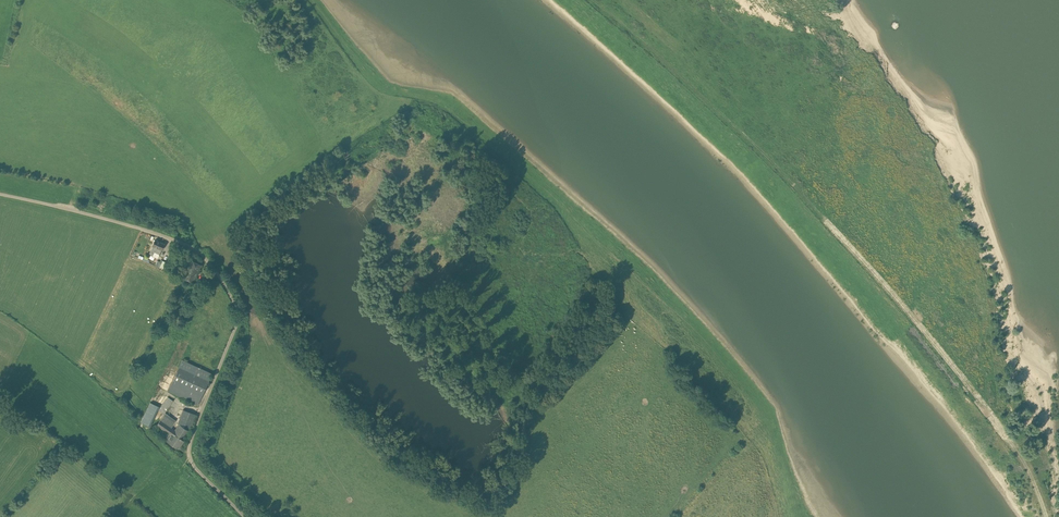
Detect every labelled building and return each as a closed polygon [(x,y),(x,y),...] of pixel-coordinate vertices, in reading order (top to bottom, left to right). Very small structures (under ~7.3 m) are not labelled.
[(164,244),(155,240),(153,246),(151,250),(155,252),(157,248),(161,250),(162,250),(164,244)] [(201,265),(191,260),(182,277),(192,282),(201,265)] [(212,374),(182,360),(168,391),(198,405),(212,374)] [(168,397),(164,403),(169,406),(173,401),(168,397)] [(157,407),(150,403),(141,422),(150,426),(155,415),(154,414),(157,407)] [(164,403),(158,410),(164,414),(169,406),(164,403)] [(195,417),(184,412),(179,424),(189,431),(195,417)] [(175,430),(160,420),(157,425),(171,434),(172,435),(175,430)] [(175,430),(172,435),(171,434),(166,441),(170,443),(171,443),(179,448),(184,440),(183,440),(190,431),(189,431),(179,424),(175,430)]
